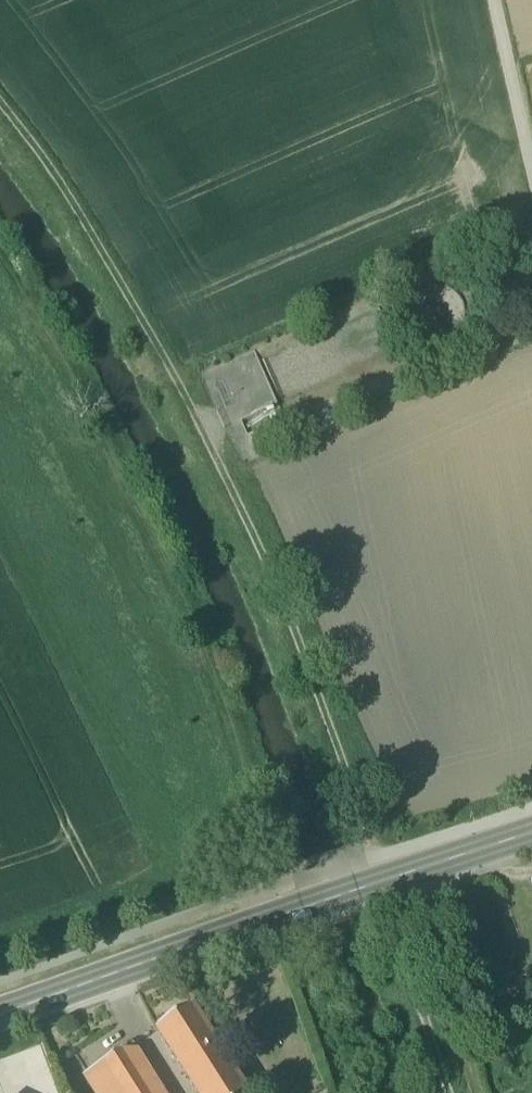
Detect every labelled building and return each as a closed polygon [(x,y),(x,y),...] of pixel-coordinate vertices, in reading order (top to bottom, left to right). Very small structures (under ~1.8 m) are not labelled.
[(338,414),(320,423),(326,435),(344,427),(338,414)] [(216,1046),(192,1008),(157,1030),(181,1068),(216,1046)] [(150,1034),(134,1043),(154,1076),(170,1066),(150,1034)] [(30,1092),(52,1092),(40,1043),(20,1048),(30,1092)] [(133,1045),(105,1062),(124,1092),(162,1092),(133,1045)] [(216,1046),(181,1068),(197,1092),(246,1092),(216,1046)] [(105,1062),(83,1076),(95,1092),(124,1092),(105,1062)]
